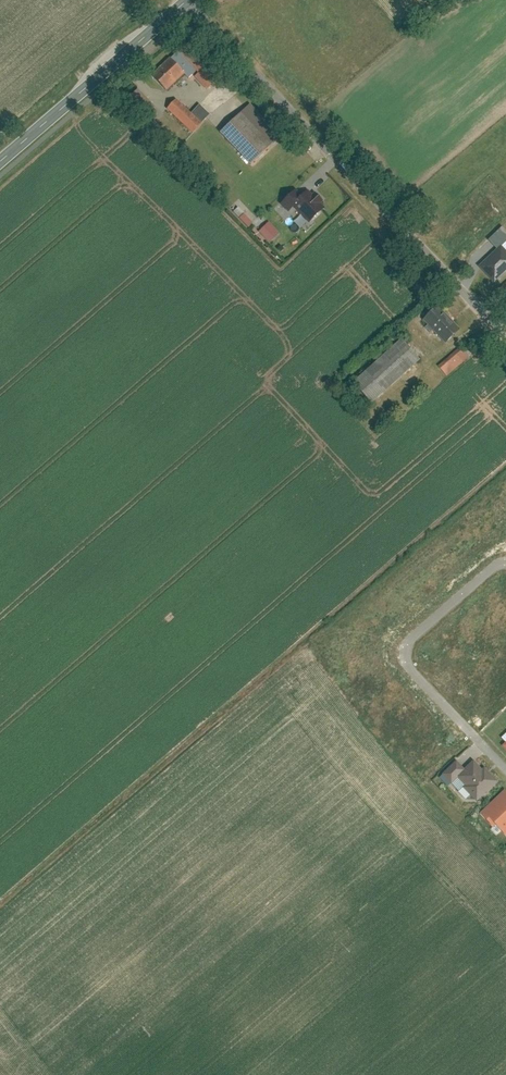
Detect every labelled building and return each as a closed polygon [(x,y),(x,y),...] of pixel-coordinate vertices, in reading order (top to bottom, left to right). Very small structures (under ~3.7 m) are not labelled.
[(179,51),(153,77),(167,91),(193,66),(179,51)] [(158,105),(141,89),(134,96),(150,112),(158,105)] [(195,112),(179,98),(170,108),(195,131),(205,121),(195,112)] [(203,103),(195,112),(205,121),(213,112),(203,103)] [(284,136),(253,104),(225,132),(255,164),(284,136)] [(297,189),(281,204),(289,212),(305,198),(297,189)] [(328,208),(313,192),(307,198),(298,207),(313,222),(328,208)] [(283,232),(272,221),(262,231),(273,242),(283,232)] [(480,267),(495,283),(505,272),(505,242),(480,267)] [(435,308),(423,319),(445,343),(460,329),(445,312),(442,315),(435,308)] [(404,339),(357,381),(376,402),(423,360),(404,339)] [(464,346),(441,365),(450,376),(473,356),(464,346)] [(460,760),(446,772),(469,798),(473,794),(480,801),(502,781),(487,765),(485,767),(478,759),(468,768),(460,760)] [(482,812),(501,832),(503,830),(505,833),(505,790),(482,812)]
